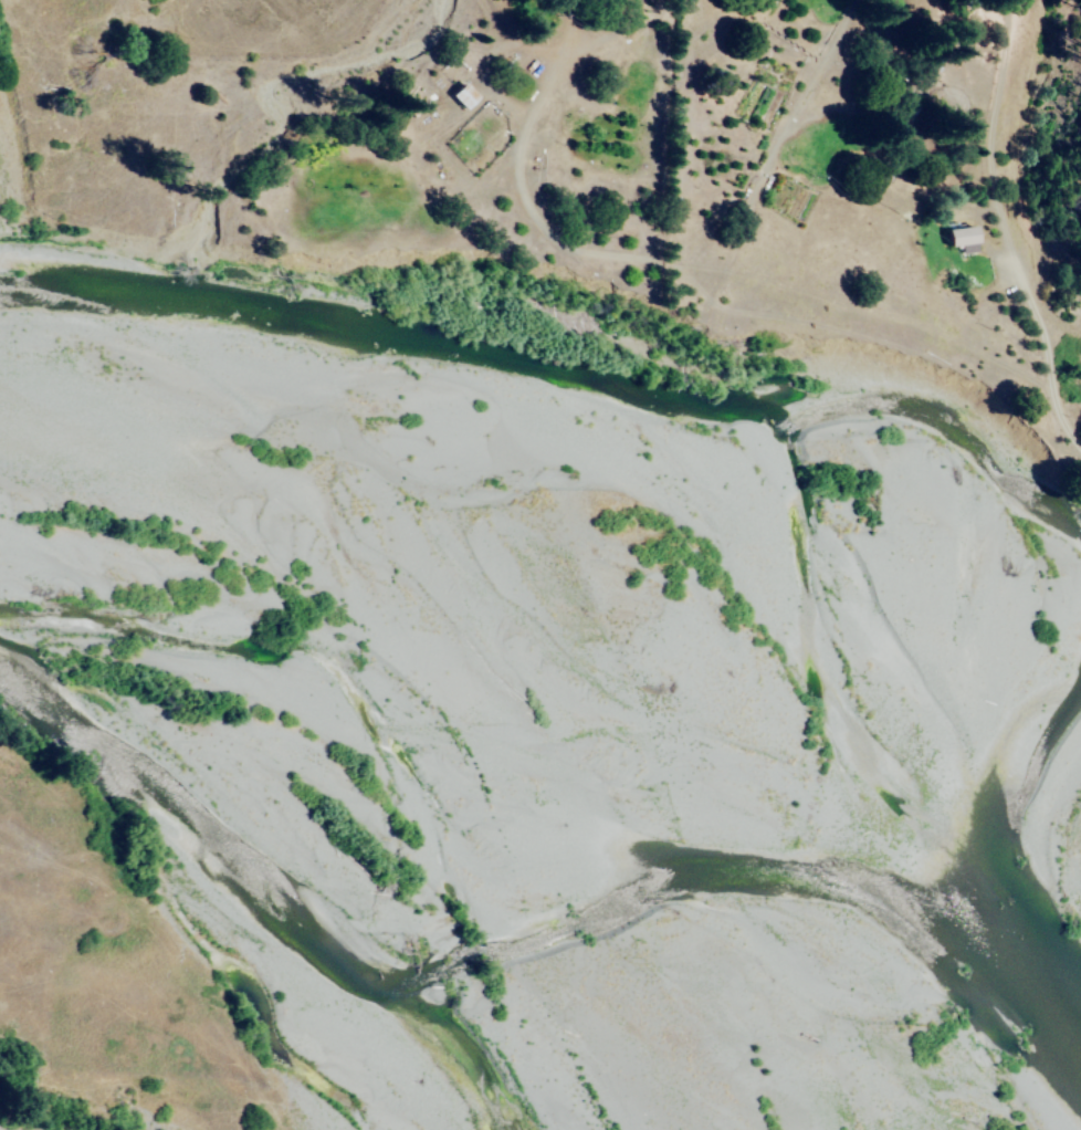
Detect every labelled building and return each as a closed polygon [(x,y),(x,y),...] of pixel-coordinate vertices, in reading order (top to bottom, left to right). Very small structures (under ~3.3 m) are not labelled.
[(963,245),(964,253),(981,251),(979,226),(951,229),(953,247),(963,245)]
